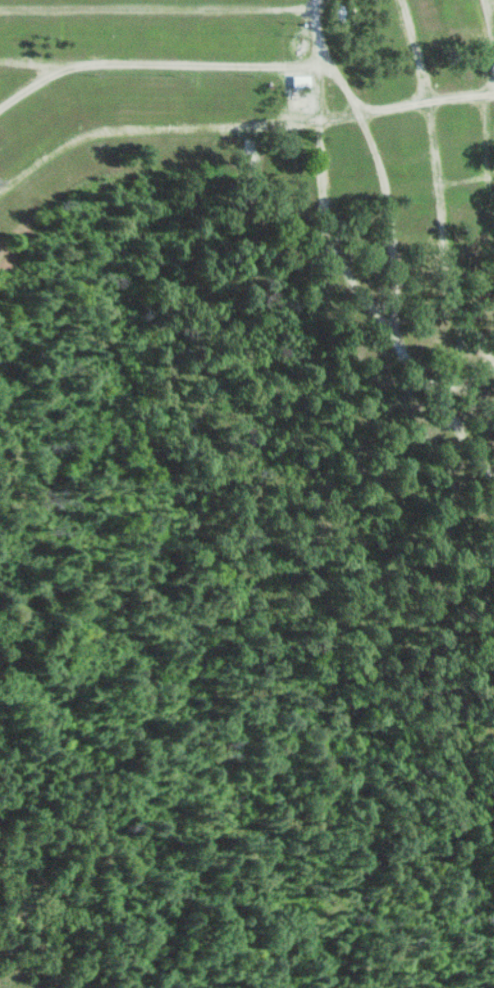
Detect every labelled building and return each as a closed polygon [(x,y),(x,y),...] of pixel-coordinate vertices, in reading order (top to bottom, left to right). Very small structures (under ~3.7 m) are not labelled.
[(300,49),(300,39),(290,39),(290,49),(300,49)] [(309,86),(292,86),(291,73),(309,73),(309,86)]
